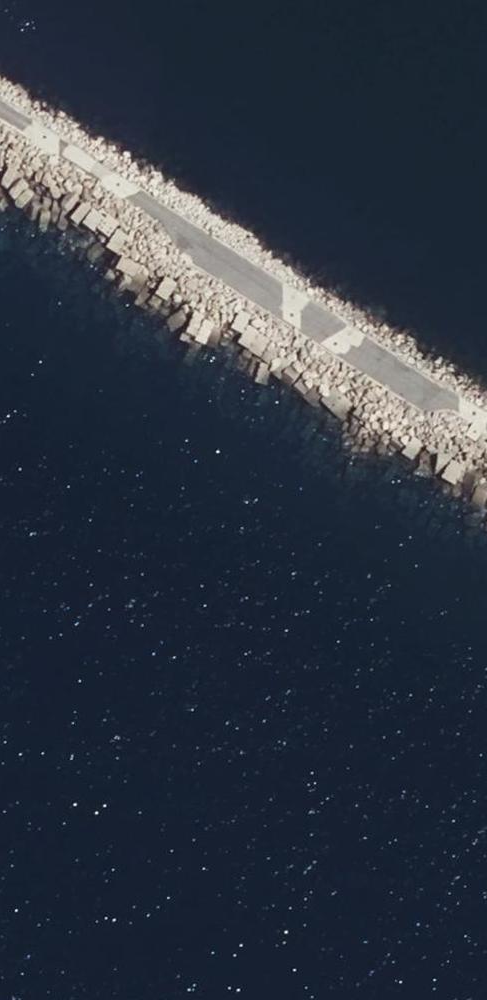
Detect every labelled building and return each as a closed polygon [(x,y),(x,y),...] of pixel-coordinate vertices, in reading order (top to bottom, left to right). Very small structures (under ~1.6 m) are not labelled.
[(335,331),(339,349),(346,338),(335,331)] [(430,411),(452,406),(439,398),(430,411)] [(477,441),(485,429),(475,421),(468,433),(477,441)]
